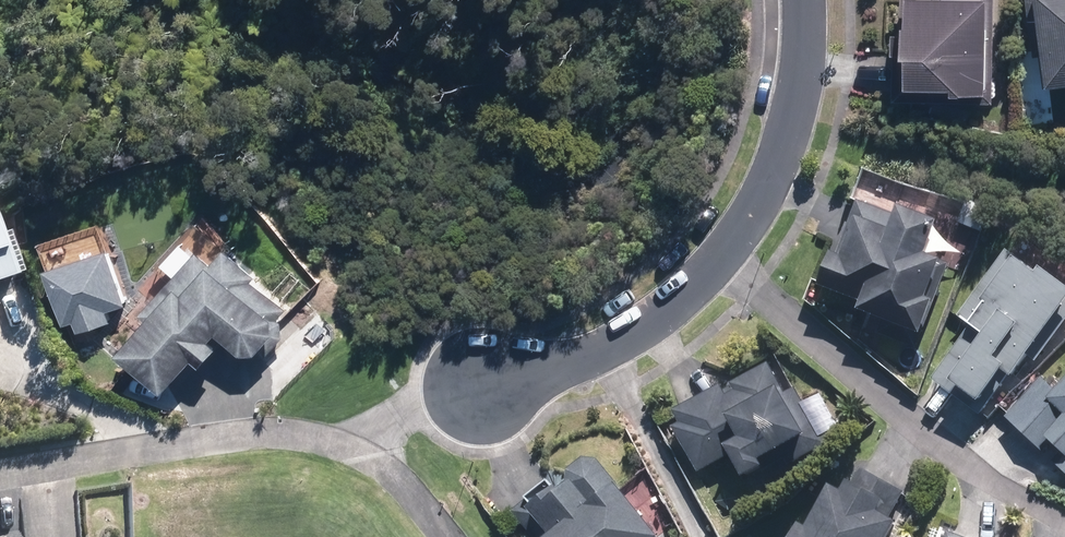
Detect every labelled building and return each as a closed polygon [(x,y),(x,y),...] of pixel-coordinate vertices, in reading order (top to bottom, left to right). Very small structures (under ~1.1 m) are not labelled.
[(995,0),(911,0),(906,74),(960,78),(960,87),(989,89),(995,0)] [(1031,13),(1042,12),(1048,84),(1064,83),(1064,0),(1030,0),(1031,13)] [(827,250),(816,280),(870,299),(866,311),(925,333),(952,260),(932,253),(944,219),(906,205),(903,213),(860,197),(839,254),(827,250)] [(995,205),(970,197),(960,228),(985,236),(995,205)] [(20,272),(0,210),(0,279),(20,272)] [(223,257),(207,242),(148,303),(158,314),(128,345),(172,388),(204,355),(212,363),(229,346),(219,336),(229,325),(257,353),(297,311),(262,276),(269,269),(239,240),(223,257)] [(1012,247),(965,313),(977,322),(936,379),(954,392),(964,379),(987,396),(1007,368),(1017,375),(1033,352),(1043,359),(1064,329),(1064,276),(1048,264),(1043,271),(1012,247)] [(123,308),(105,253),(39,273),(57,329),(71,324),(74,335),(109,324),(105,313),(123,308)] [(803,402),(781,357),(683,405),(691,423),(683,427),(704,470),(737,453),(748,476),(774,463),(769,453),(791,442),(802,462),(831,448),(826,438),(848,427),(829,389),(803,402)] [(1007,413),(1064,470),(1064,389),(1063,391),(1046,374),(1007,413)] [(601,455),(566,482),(558,472),(531,493),(562,533),(557,536),(663,536),(664,536),(601,455)] [(904,518),(893,512),(905,489),(861,466),(849,488),(835,481),(814,522),(807,519),(797,536),(894,536),(904,518)] [(940,526),(935,536),(966,536),(940,526)]
